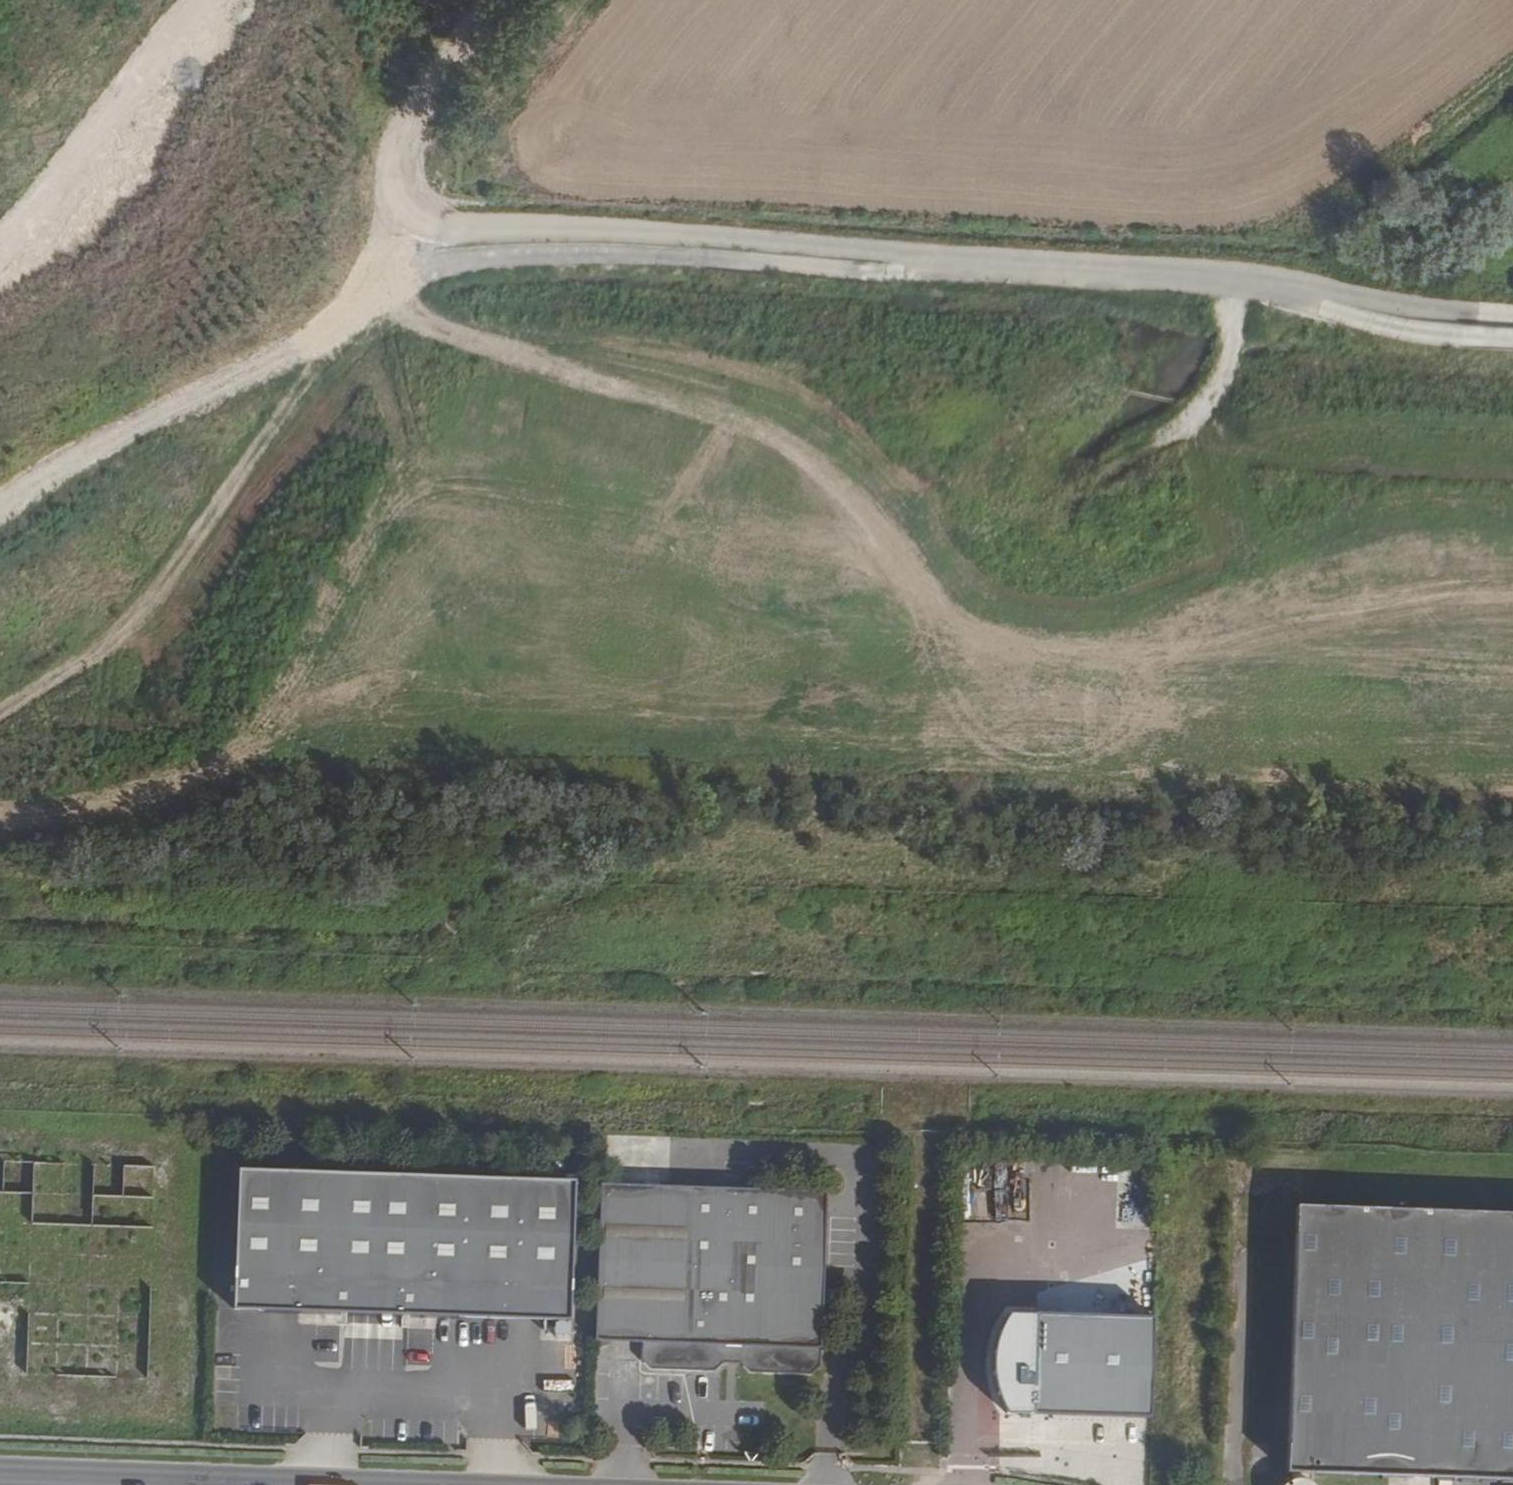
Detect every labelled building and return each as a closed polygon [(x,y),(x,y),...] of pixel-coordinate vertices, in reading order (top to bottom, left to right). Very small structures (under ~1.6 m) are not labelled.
[(576,1184),(239,1170),(233,1310),(347,1315),(348,1290),(401,1292),(400,1317),(570,1324),(576,1184)] [(827,1193),(601,1185),(600,1216),(595,1342),(642,1343),(642,1361),(651,1371),(714,1373),(724,1364),(724,1353),(741,1354),(741,1365),(750,1374),(811,1376),(820,1368),(821,1350),(822,1350),(827,1193)] [(1287,1206),(1278,1473),(1512,1481),(1512,1214),(1287,1206)] [(1003,1406),(1151,1419),(1155,1319),(1011,1314),(1004,1324),(1000,1333),(997,1340),(995,1351),(994,1361),(994,1370),(995,1381),(997,1389),(1000,1399),(1003,1406)] [(741,1354),(724,1353),(724,1364),(741,1365),(741,1354)] [(1295,1474),(1289,1484),(1313,1484),(1295,1474)]
